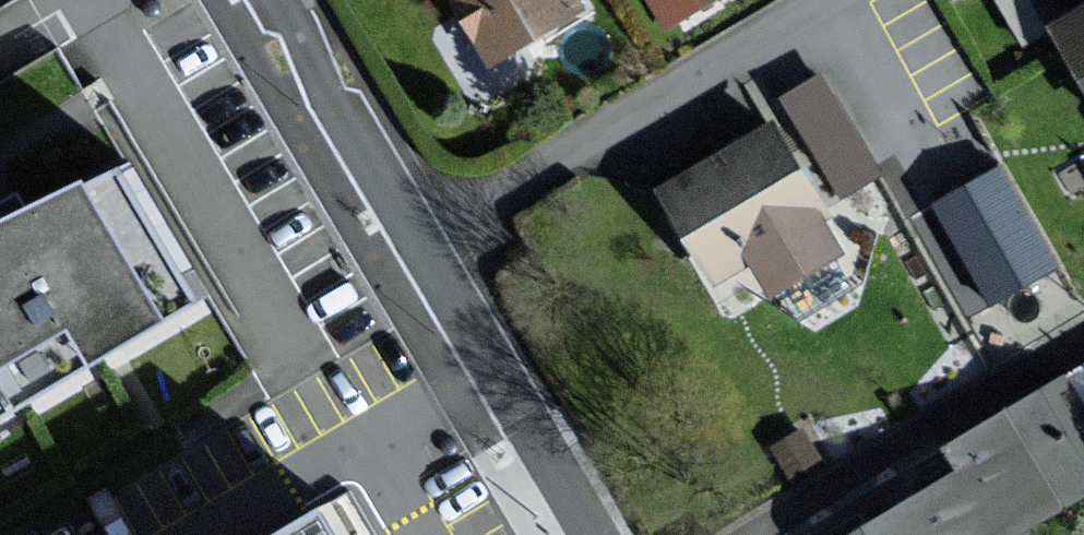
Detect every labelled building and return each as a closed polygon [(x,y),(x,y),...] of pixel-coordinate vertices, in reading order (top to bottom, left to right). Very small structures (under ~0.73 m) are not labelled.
[(492,61),(584,5),(581,0),(457,0),(492,61)] [(709,0),(651,0),(667,26),(709,0)] [(1076,12),(1052,26),(1083,78),(1083,0),(1068,0),(1076,12)] [(822,74),(784,97),(842,195),(880,172),(822,74)] [(775,120),(660,188),(717,283),(755,260),(775,293),(851,248),(775,120)] [(123,155),(16,218),(0,227),(0,420),(207,299),(123,155)] [(997,169),(936,204),(993,303),(1054,268),(997,169)] [(1046,388),(949,442),(967,475),(859,534),(1016,534),(1083,498),(1083,456),(1046,388)] [(333,499),(271,534),(354,534),(333,499)]
